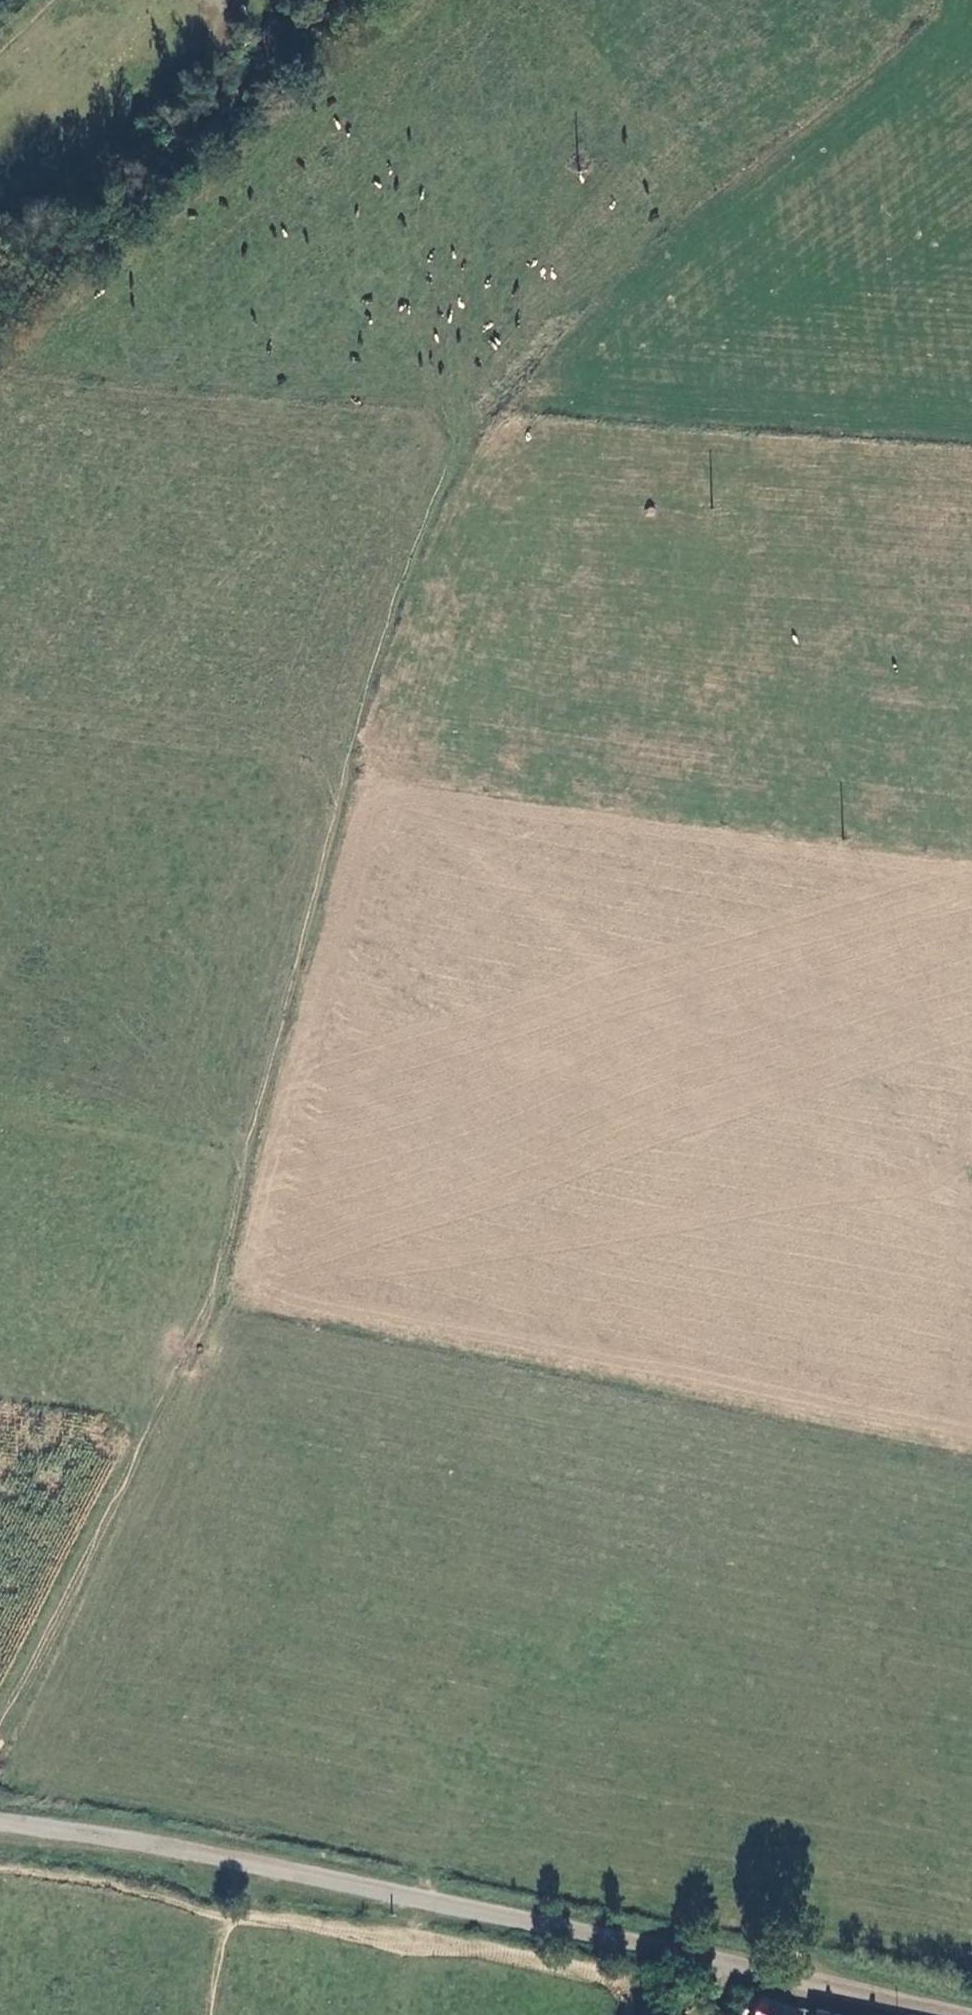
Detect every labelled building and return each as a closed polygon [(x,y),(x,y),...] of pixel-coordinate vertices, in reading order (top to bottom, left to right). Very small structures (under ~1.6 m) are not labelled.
[(789,2011),(755,1999),(753,2004),(749,2002),(745,2002),(743,2003),(741,2005),(739,2008),(738,2011),(738,2014),(739,2014),(788,2014),(789,2011)]
